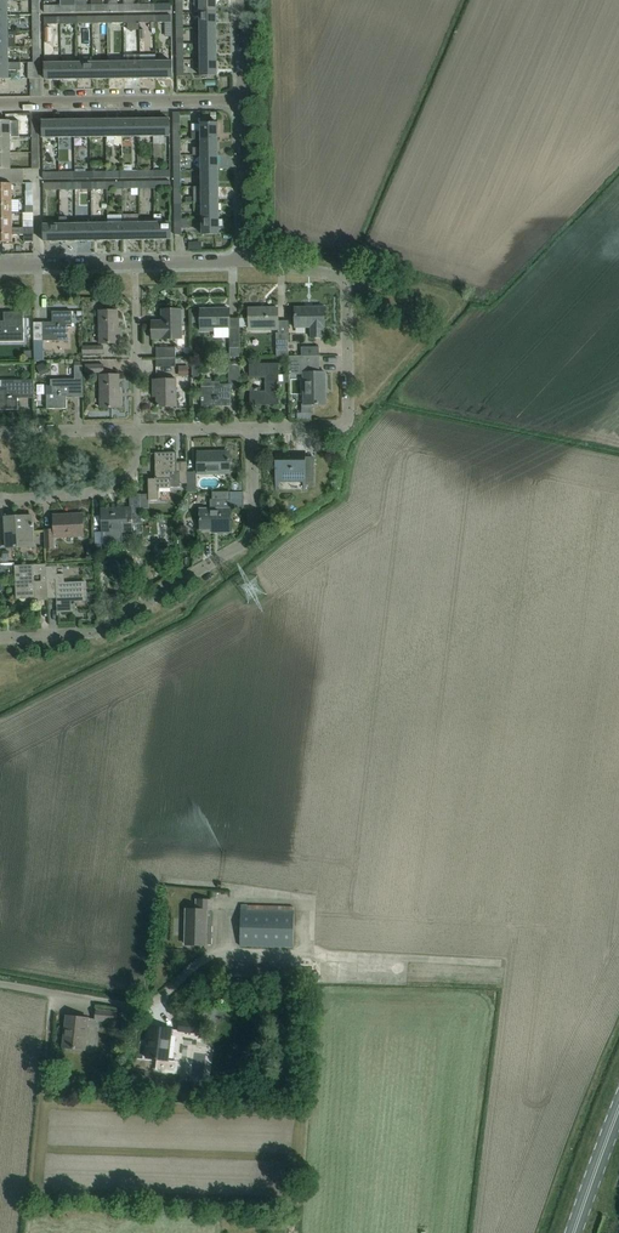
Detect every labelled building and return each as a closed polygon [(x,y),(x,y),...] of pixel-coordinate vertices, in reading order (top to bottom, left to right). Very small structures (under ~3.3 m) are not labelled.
[(216,12),(216,0),(200,0),(200,12),(216,12)] [(200,28),(216,28),(216,12),(200,12),(200,28)] [(33,30),(40,30),(39,15),(32,15),(32,19),(26,20),(26,26),(26,29),(33,29),(33,30)] [(155,15),(155,23),(165,23),(165,37),(172,37),(171,15),(155,15)] [(200,44),(216,43),(216,28),(200,28),(200,35),(196,35),(196,44),(200,44)] [(8,47),(8,31),(0,31),(0,47),(8,47)] [(200,59),(217,59),(216,43),(200,44),(200,59)] [(9,62),(8,47),(0,47),(0,63),(9,62)] [(217,59),(200,59),(201,76),(217,75),(217,59)] [(9,62),(0,63),(0,79),(9,79),(9,71),(21,70),(21,62),(9,62)] [(40,62),(33,62),(33,64),(28,64),(28,78),(40,78),(40,62)] [(93,79),(109,79),(108,62),(93,63),(93,79)] [(109,79),(124,78),(124,62),(108,62),(109,79)] [(124,78),(140,78),(140,62),(124,62),(124,78)] [(140,78),(156,78),(156,62),(140,62),(140,78)] [(156,62),(156,78),(172,78),(172,62),(156,62)] [(45,79),(61,79),(61,63),(45,63),(45,79)] [(61,79),(77,79),(77,63),(61,63),(61,79)] [(77,79),(93,79),(93,63),(77,63),(77,79)] [(106,137),(122,137),(122,119),(106,120),(106,137)] [(122,137),(138,136),(137,119),(122,119),(122,137)] [(138,136),(153,136),(153,119),(137,119),(138,136)] [(153,119),(153,136),(170,136),(169,119),(153,119)] [(43,138),(59,137),(59,120),(42,120),(43,138)] [(59,137),(75,137),(74,120),(59,120),(59,137)] [(75,137),(90,137),(90,120),(74,120),(75,137)] [(90,137),(106,137),(106,120),(90,120),(90,137)] [(10,136),(10,121),(0,121),(0,136),(10,136)] [(201,139),(218,139),(218,123),(200,123),(201,132),(192,132),(192,139),(201,139)] [(10,151),(10,136),(0,136),(0,151),(10,151)] [(193,155),(201,155),(218,155),(218,139),(201,139),(201,148),(193,148),(193,155)] [(11,166),(10,151),(0,151),(0,169),(11,169),(11,166)] [(201,171),(218,170),(218,155),(201,155),(201,171)] [(201,186),(219,186),(218,170),(201,171),(201,186)] [(23,181),(23,175),(0,175),(0,183),(12,183),(23,183),(23,181)] [(12,198),(12,183),(0,183),(0,198),(12,198)] [(201,202),(219,202),(219,186),(201,186),(201,187),(194,187),(194,202),(201,202)] [(12,213),(12,198),(0,198),(0,213),(12,213)] [(202,218),(219,218),(219,202),(201,202),(202,218)] [(12,227),(12,213),(0,213),(0,227),(12,227)] [(23,227),(33,227),(33,221),(33,213),(26,213),(23,213),(23,227)] [(154,222),(155,240),(171,239),(171,222),(162,222),(162,215),(154,215),(154,222)] [(76,241),(76,224),(67,224),(67,217),(60,217),(60,224),(60,241),(76,241)] [(219,218),(202,218),(202,222),(202,234),(219,234),(219,218)] [(139,240),(155,240),(154,222),(139,223),(139,240)] [(76,241),(92,241),(92,223),(76,224),(76,241)] [(92,241),(108,240),(107,223),(92,223),(92,241)] [(108,240),(123,240),(123,223),(107,223),(108,240)] [(123,240),(139,240),(139,223),(123,223),(123,240)] [(44,242),(60,241),(60,224),(44,224),(44,242)] [(0,227),(0,242),(12,242),(12,235),(24,235),(24,242),(34,242),(33,227),(23,227),(12,227),(0,227)] [(295,307),(295,319),(295,327),(311,327),(311,337),(324,337),(324,327),(324,307),(313,307),(313,309),(305,310),(305,307),(295,307)] [(278,329),(278,320),(278,308),(249,308),(249,326),(263,326),(263,329),(278,329)] [(181,325),(181,321),(181,309),(162,310),(162,321),(152,321),(152,339),(175,338),(175,325),(181,325)] [(200,309),(200,331),(214,331),(215,334),(229,334),(229,309),(200,309)] [(99,311),(99,323),(100,343),(118,343),(118,310),(99,311)] [(72,328),(72,323),(72,311),(52,311),(52,324),(43,324),(43,322),(34,322),(34,341),(68,340),(68,328),(72,328)] [(24,324),(23,312),(4,312),(4,321),(0,321),(0,341),(24,341),(24,324)] [(239,330),(229,330),(230,347),(240,347),(239,330),(239,318),(239,330)] [(276,356),(288,356),(288,332),(276,333),(276,356)] [(83,346),(83,354),(103,354),(103,346),(83,346)] [(301,356),(319,355),(319,347),(307,346),(301,347),(301,356)] [(156,358),(176,358),(175,347),(156,347),(156,358)] [(325,372),(319,372),(319,355),(301,356),(288,356),(289,374),(303,374),(304,383),(305,383),(305,404),(324,404),(324,388),(325,388),(325,372)] [(176,358),(156,358),(156,367),(176,367),(176,358)] [(240,364),(224,365),(224,371),(231,371),(231,385),(240,385),(240,364)] [(279,405),(279,392),(279,364),(248,364),(248,377),(264,377),(265,392),(259,393),(259,388),(250,388),(250,405),(279,405)] [(83,397),(83,379),(82,366),(74,366),(75,379),(51,379),(51,392),(47,392),(47,409),(67,408),(66,395),(82,395),(82,397),(83,397)] [(119,375),(107,375),(100,375),(101,408),(119,407),(119,375)] [(34,386),(34,379),(2,380),(2,390),(0,390),(0,409),(18,409),(18,396),(34,396),(34,398),(34,386)] [(176,379),(165,379),(153,379),(153,389),(157,389),(157,407),(176,406),(176,379)] [(231,406),(231,393),(231,384),(219,384),(219,387),(201,387),(202,394),(202,406),(213,406),(213,405),(221,405),(221,406),(231,406)] [(305,472),(305,457),(305,451),(304,451),(304,454),(277,454),(277,451),(276,451),(276,490),(277,490),(277,480),(303,480),(303,490),(305,490),(305,477),(314,477),(314,472),(305,472)] [(148,479),(149,491),(149,500),(160,500),(160,489),(171,488),(180,488),(180,484),(180,462),(177,462),(177,452),(155,453),(156,477),(155,477),(155,479),(148,479)] [(198,452),(198,464),(198,472),(229,472),(229,452),(214,453),(214,452),(198,452)] [(196,468),(196,456),(187,456),(188,468),(196,468)] [(196,473),(187,473),(187,483),(188,492),(196,492),(196,473)] [(230,491),(218,492),(212,492),(212,499),(210,499),(210,509),(200,509),(200,529),(220,529),(220,532),(231,532),(230,491)] [(141,520),(140,506),(140,494),(130,495),(130,509),(115,509),(102,509),(103,532),(130,531),(130,520),(141,520)] [(84,536),(83,526),(82,513),(70,514),(70,515),(54,516),(54,515),(53,515),(54,530),(44,530),(45,548),(53,548),(53,536),(73,535),(73,537),(84,536)] [(34,542),(33,528),(33,516),(5,517),(6,547),(20,546),(19,542),(34,542)] [(15,600),(36,598),(36,601),(47,600),(45,567),(45,564),(33,565),(33,564),(14,565),(15,585),(16,597),(15,597),(15,600)] [(45,567),(47,600),(48,600),(48,597),(57,597),(58,612),(75,611),(75,605),(76,605),(76,603),(75,603),(74,598),(79,598),(79,601),(86,600),(86,588),(85,582),(64,584),(64,574),(57,575),(56,566),(45,567)] [(186,909),(185,944),(206,945),(212,945),(212,925),(206,925),(207,911),(212,911),(212,900),(197,900),(196,910),(186,909)] [(241,909),(240,946),(293,947),(294,911),(247,909),(247,905),(241,905),(241,909)] [(284,988),(284,1000),(295,1001),(295,988),(284,988)] [(97,1010),(96,1019),(96,1020),(116,1022),(117,1012),(97,1010)] [(85,1050),(87,1030),(88,1018),(67,1016),(63,1047),(85,1050)] [(180,1021),(178,1031),(199,1033),(200,1023),(180,1021)] [(150,1026),(148,1038),(146,1058),(168,1060),(171,1029),(150,1026)]
